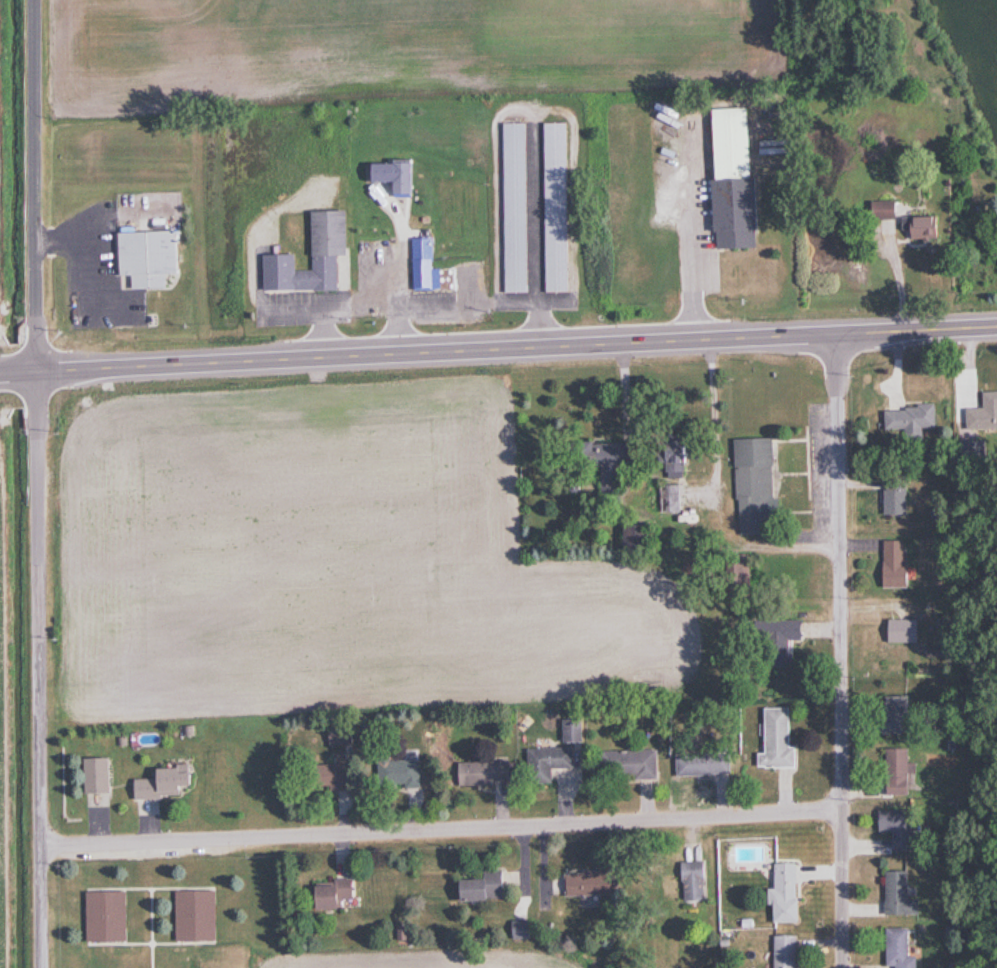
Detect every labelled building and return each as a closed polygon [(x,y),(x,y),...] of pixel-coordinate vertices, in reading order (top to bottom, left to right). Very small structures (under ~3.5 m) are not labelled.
[(705,108),(708,249),(750,248),(747,107),(705,108)] [(563,293),(562,123),(540,123),(541,293),(563,293)] [(499,124),(500,293),(523,293),(522,124),(499,124)] [(385,198),(407,198),(407,160),(385,160),(385,198)] [(867,202),(867,220),(891,220),(891,202),(867,202)] [(259,291),(333,291),(333,256),(339,256),(339,211),(307,211),(307,272),(290,272),(290,255),(259,255),(259,291)] [(934,217),(903,217),(903,239),(934,239),(934,217)] [(185,230),(127,231),(127,275),(140,275),(140,288),(175,287),(174,273),(186,273),(185,230)] [(408,239),(409,290),(437,289),(437,269),(428,269),(428,239),(408,239)] [(979,392),(979,408),(961,408),(962,429),(996,429),(996,391),(979,392)] [(932,427),(932,407),(880,409),(880,430),(901,430),(901,442),(918,442),(917,427),(932,427)] [(731,440),(735,536),(759,535),(758,514),(771,514),(768,438),(731,440)] [(656,441),(656,471),(678,471),(678,441),(656,441)] [(624,468),(624,444),(563,444),(563,469),(624,468)] [(612,474),(598,473),(597,498),(611,499),(612,474)] [(879,515),(903,515),(903,478),(879,478),(879,515)] [(676,485),(656,485),(656,513),(676,513),(676,485)] [(878,588),(901,588),(901,541),(878,541),(878,588)] [(874,610),(874,623),(882,623),(882,653),(899,653),(899,655),(912,655),(912,610),(874,610)] [(879,735),(903,735),(903,695),(879,695),(879,735)] [(760,754),(753,754),(753,769),(792,769),(792,748),(786,748),(786,709),(760,709),(760,754)] [(524,749),(524,785),(547,785),(547,769),(569,769),(568,749),(524,749)] [(911,764),(903,764),(903,750),(881,750),(881,796),(903,796),(903,775),(911,775),(911,764)] [(596,752),(596,780),(652,779),(651,751),(596,752)] [(387,761),(387,754),(374,754),(374,788),(417,788),(417,761),(387,761)] [(672,755),(672,777),(726,776),(725,754),(672,755)] [(118,758),(94,758),(94,792),(118,792),(118,758)] [(505,786),(505,762),(452,762),(452,786),(505,786)] [(298,766),(299,791),(341,790),(340,765),(298,766)] [(142,778),(143,797),(194,796),(194,786),(202,786),(202,767),(168,767),(168,778),(142,778)] [(889,850),(908,850),(909,812),(873,812),(873,834),(889,834),(889,850)] [(676,863),(676,902),(702,902),(702,863),(676,863)] [(766,923),(792,923),(792,864),(769,864),(769,890),(766,890),(766,923)] [(518,872),(479,872),(479,880),(451,880),(451,901),(498,901),(498,885),(519,885),(518,872)] [(880,873),(881,916),(912,916),(912,901),(903,901),(902,872),(880,873)] [(560,874),(560,897),(599,897),(599,874),(560,874)] [(306,885),(306,909),(348,910),(348,881),(327,880),(327,885),(306,885)] [(223,941),(223,890),(184,889),(183,941),(223,941)] [(93,891),(93,941),(134,941),(134,891),(93,891)] [(509,938),(524,938),(524,922),(508,922),(509,938)] [(891,967),(912,967),(912,957),(904,957),(904,930),(881,930),(881,967),(891,967)] [(793,936),(769,936),(769,967),(793,967),(793,936)]
